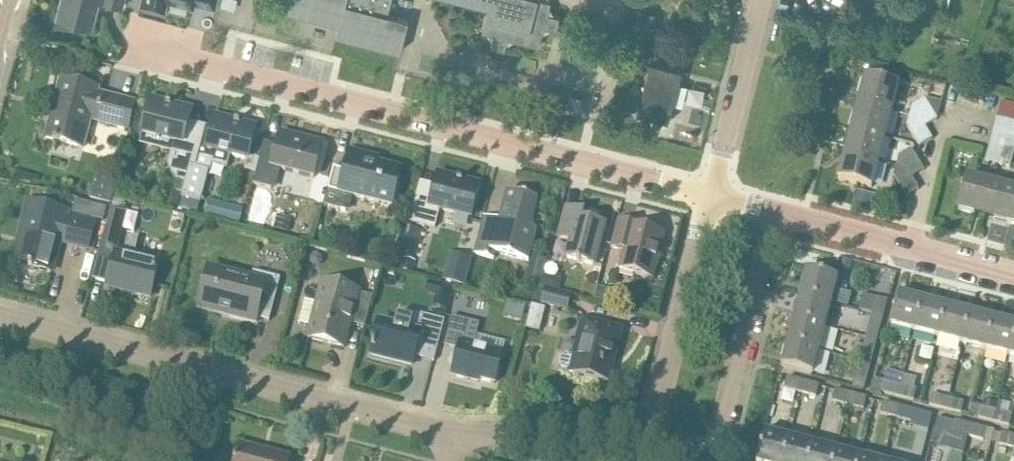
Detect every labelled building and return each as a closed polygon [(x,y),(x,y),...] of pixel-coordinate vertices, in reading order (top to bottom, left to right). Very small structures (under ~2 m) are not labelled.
[(57,19),(92,27),(98,2),(122,8),(124,0),(62,0),(57,19)] [(166,7),(191,13),(194,0),(168,0),(166,7)] [(277,9),(339,25),(336,35),(400,52),(409,20),(388,15),(392,0),(279,0),(277,9)] [(489,8),(483,32),(489,34),(493,41),(491,47),(505,51),(507,44),(514,40),(539,47),(543,33),(550,29),(556,31),(559,17),(547,14),(550,2),(541,0),(457,0),(489,8)] [(669,122),(682,71),(651,62),(637,114),(669,122)] [(859,103),(891,111),(898,85),(866,77),(859,103)] [(46,138),(66,143),(83,147),(91,119),(128,129),(135,103),(97,93),(98,89),(61,79),(46,138)] [(175,192),(183,193),(199,131),(187,128),(192,110),(151,99),(140,144),(171,152),(167,166),(176,181),(177,181),(175,192)] [(920,119),(925,127),(937,119),(925,99),(912,106),(910,116),(920,119)] [(891,111),(859,103),(852,128),(885,136),(891,111)] [(182,197),(198,201),(201,202),(211,163),(227,167),(230,155),(248,160),(256,126),(216,116),(211,134),(199,131),(183,193),(182,197)] [(920,119),(910,116),(907,125),(920,146),(932,139),(925,127),(920,119)] [(998,164),(1009,120),(997,117),(985,162),(998,164)] [(1009,120),(998,164),(1010,167),(1013,150),(1013,121),(1009,120)] [(885,136),(852,128),(846,153),(879,162),(885,136)] [(280,133),(277,145),(265,142),(254,184),(276,190),(281,169),(314,178),(323,144),(280,133)] [(907,169),(912,177),(924,170),(912,149),(899,157),(897,166),(907,169)] [(333,167),(328,187),(323,205),(350,212),(354,196),(392,207),(402,169),(366,160),(368,155),(350,151),(345,170),(333,167)] [(879,162),(846,153),(839,179),(872,187),(879,162)] [(907,169),(897,166),(894,176),(907,197),(919,189),(912,177),(907,169)] [(420,181),(416,201),(410,222),(436,228),(440,211),(471,219),(479,184),(439,174),(436,185),(420,181)] [(967,177),(964,191),(959,210),(984,217),(993,183),(967,177)] [(984,217),(1009,223),(1013,206),(1013,189),(993,183),(984,217)] [(552,188),(550,198),(557,200),(560,190),(552,188)] [(176,212),(181,195),(164,190),(160,207),(176,212)] [(482,223),(477,243),(474,254),(493,259),(495,252),(528,261),(536,229),(530,228),(538,200),(508,192),(498,228),(482,223)] [(865,193),(856,193),(856,204),(866,204),(865,193)] [(209,200),(205,217),(240,226),(244,209),(209,200)] [(88,248),(93,229),(94,222),(66,215),(67,212),(29,202),(21,234),(27,235),(20,263),(52,271),(61,234),(72,236),(70,244),(88,248)] [(562,226),(559,236),(571,239),(566,257),(595,264),(597,254),(600,244),(605,225),(591,222),(590,225),(582,223),(585,212),(567,207),(562,226)] [(260,232),(263,218),(249,214),(245,228),(260,232)] [(619,270),(634,273),(653,278),(665,234),(637,227),(637,225),(619,220),(612,246),(625,250),(619,270)] [(399,250),(417,255),(424,229),(407,225),(399,250)] [(105,228),(101,245),(96,265),(111,269),(107,286),(151,296),(159,264),(115,253),(120,232),(105,228)] [(472,259),(457,255),(449,284),(454,286),(464,288),(472,259)] [(401,270),(412,273),(415,260),(403,258),(401,270)] [(527,282),(540,286),(546,263),(532,259),(527,282)] [(840,259),(838,267),(845,268),(847,260),(840,259)] [(269,321),(274,301),(280,278),(254,272),(252,280),(210,269),(201,304),(230,312),(229,317),(255,323),(257,317),(269,321)] [(801,294),(832,302),(838,278),(807,270),(801,294)] [(544,276),(542,286),(553,289),(556,279),(544,276)] [(429,278),(425,294),(435,296),(432,305),(448,310),(454,286),(449,284),(429,278)] [(322,282),(317,302),(308,337),(344,347),(351,324),(365,327),(373,296),(322,282)] [(553,290),(553,289),(542,286),(541,288),(535,286),(531,301),(567,310),(571,295),(553,290)] [(597,287),(594,300),(606,303),(619,306),(621,298),(614,296),(615,291),(597,287)] [(454,289),(451,301),(459,303),(462,291),(454,289)] [(832,302),(801,294),(794,318),(826,326),(832,302)] [(899,294),(894,313),(891,325),(915,331),(923,300),(899,294)] [(875,297),(871,312),(883,315),(887,300),(875,297)] [(507,299),(503,317),(523,321),(527,304),(507,299)] [(947,306),(923,300),(915,331),(939,338),(947,306)] [(531,303),(525,330),(540,333),(546,306),(531,303)] [(971,312),(947,306),(939,338),(963,344),(971,312)] [(377,335),(372,354),(412,365),(415,355),(417,346),(424,347),(421,357),(435,360),(445,319),(435,317),(414,311),(414,312),(412,319),(398,315),(395,326),(380,322),(377,335)] [(877,339),(883,315),(871,312),(865,336),(877,339)] [(995,319),(971,312),(963,344),(987,350),(995,319)] [(452,317),(450,326),(445,345),(460,349),(453,375),(468,380),(469,377),(495,383),(502,354),(473,347),(479,324),(452,317)] [(826,326),(794,318),(788,342),(819,350),(826,326)] [(582,319),(572,355),(567,354),(563,356),(560,364),(563,369),(569,370),(568,372),(610,383),(623,329),(582,319)] [(995,319),(987,350),(1011,356),(1013,345),(1013,324),(995,319)] [(851,358),(859,360),(871,364),(877,339),(865,336),(863,345),(854,343),(851,358)] [(819,350),(788,342),(782,366),(813,374),(819,350)] [(864,391),(871,364),(859,360),(852,388),(864,391)] [(884,381),(875,379),(872,391),(898,397),(904,375),(887,370),(884,381)] [(917,378),(904,375),(898,397),(913,401),(916,389),(914,389),(917,378)] [(784,389),(800,393),(803,382),(787,378),(784,389)] [(819,386),(803,382),(800,393),(816,398),(819,386)] [(835,389),(834,391),(832,401),(848,405),(851,394),(835,389)] [(866,398),(851,394),(848,405),(863,409),(866,398)] [(929,406),(946,410),(949,398),(932,394),(929,406)] [(949,398),(946,410),(969,416),(974,397),(964,394),(962,401),(949,398)] [(899,406),(883,402),(880,413),(896,418),(899,406)] [(932,415),(899,406),(896,418),(919,424),(917,433),(926,436),(932,415)] [(980,406),(977,418),(994,423),(997,411),(980,406)] [(997,411),(994,423),(1009,426),(1012,415),(997,411)] [(895,432),(907,435),(910,423),(898,419),(895,432)] [(971,425),(955,420),(952,432),(968,436),(971,425)] [(971,425),(968,436),(991,443),(995,431),(971,425)] [(1013,449),(1013,436),(995,431),(991,443),(1013,449)] [(757,460),(783,460),(789,438),(765,432),(757,460)] [(813,444),(789,438),(783,460),(808,460),(813,444)] [(236,460),(289,460),(289,457),(240,444),(236,460)] [(837,451),(813,444),(808,460),(834,460),(837,451)] [(860,457),(837,451),(834,460),(859,460),(860,457)]
